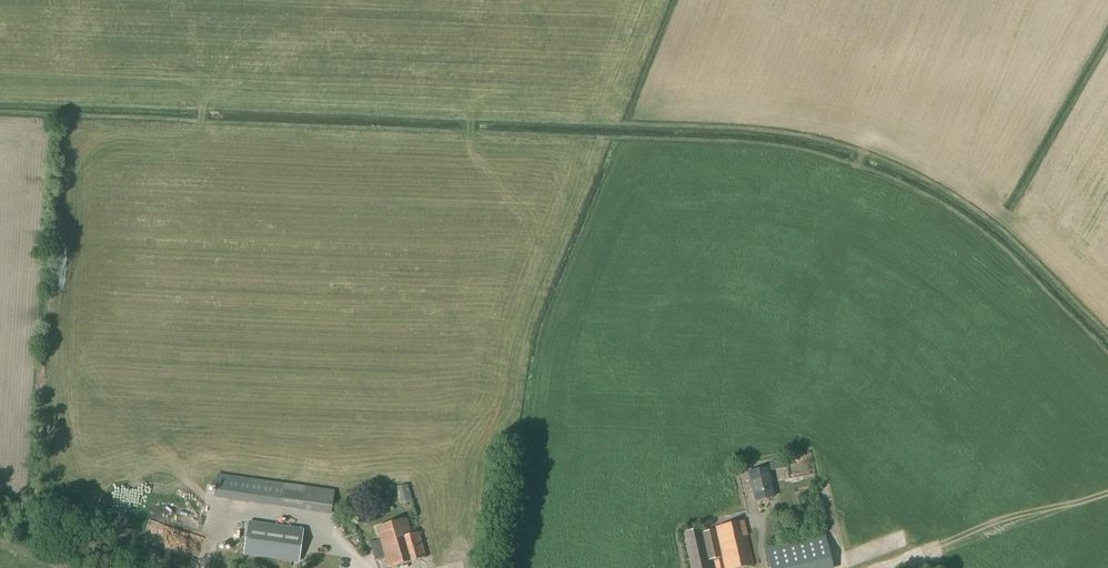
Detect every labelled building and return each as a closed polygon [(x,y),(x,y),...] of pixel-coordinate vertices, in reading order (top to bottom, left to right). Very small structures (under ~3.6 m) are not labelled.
[(773,497),(770,483),(771,483),(768,468),(747,472),(751,488),(752,488),(755,501),(773,497)] [(331,514),(334,491),(285,484),(281,506),(331,514)] [(406,519),(377,527),(380,540),(370,543),(375,560),(385,557),(388,567),(389,567),(426,557),(419,532),(411,535),(406,519)] [(744,521),(716,527),(716,530),(704,532),(703,528),(682,532),(690,567),(710,567),(709,561),(722,558),(722,559),(714,562),(716,567),(739,567),(754,564),(744,521)] [(304,530),(248,522),(243,556),(299,564),(304,530)] [(831,546),(812,551),(813,555),(818,554),(819,559),(834,555),(831,546)] [(775,567),(837,567),(835,558),(775,567)]
